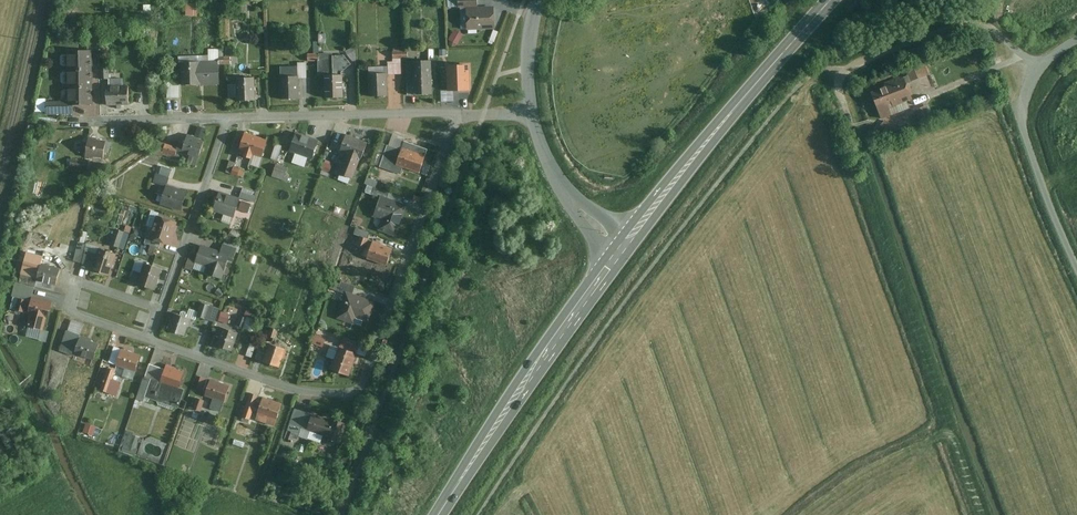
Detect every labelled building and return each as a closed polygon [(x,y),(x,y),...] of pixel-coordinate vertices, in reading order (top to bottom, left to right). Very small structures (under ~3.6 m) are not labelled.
[(479,7),(478,0),(457,0),(458,8),(460,8),(461,29),(467,29),(467,7),(479,7)] [(200,6),(185,5),(185,17),(200,17),(200,6)] [(479,7),(467,7),(467,29),(467,31),(496,30),(495,6),(479,7)] [(464,35),(455,30),(449,39),(458,45),(464,35)] [(208,50),(208,62),(219,62),(219,67),(231,66),(231,56),(221,57),(220,50),(208,50)] [(388,69),(388,76),(404,75),(403,60),(409,59),(409,51),(387,53),(388,69)] [(67,52),(67,70),(93,69),(93,52),(67,52)] [(334,76),(333,56),(308,57),(308,64),(318,64),(319,77),(324,77),(334,76)] [(333,56),(334,76),(344,76),(345,84),(355,84),(354,56),(333,56)] [(208,62),(182,62),(182,87),(219,86),(219,67),(219,62),(208,62)] [(433,62),(414,62),(414,82),(407,82),(408,96),(434,95),(433,62)] [(470,65),(446,66),(448,93),(471,92),(470,65)] [(67,70),(67,87),(93,87),(93,69),(67,70)] [(388,69),(368,69),(369,97),(388,97),(388,76),(388,69)] [(882,110),(914,98),(906,75),(873,87),(882,110)] [(334,76),(324,77),(325,99),(345,98),(345,84),(344,76),(334,76)] [(299,77),(281,78),(281,101),(300,100),(299,77)] [(257,78),(236,79),(237,103),(257,102),(257,78)] [(67,87),(67,105),(93,105),(93,87),(67,87)] [(130,87),(106,87),(106,107),(130,107),(130,87)] [(182,87),(167,87),(167,98),(183,98),(182,87)] [(47,100),(34,100),(35,117),(74,116),(73,108),(47,109),(47,100)] [(931,105),(917,109),(919,119),(934,116),(931,105)] [(408,136),(395,132),(389,147),(382,145),(375,166),(400,175),(402,169),(421,175),(429,151),(406,143),(408,136)] [(269,141),(245,133),(235,161),(259,170),(269,141)] [(321,142),(297,133),(290,152),(296,155),(293,165),(306,169),(308,160),(312,161),(321,142)] [(367,148),(337,136),(332,149),(346,155),(337,176),(353,182),(367,148)] [(178,149),(165,145),(162,156),(177,160),(178,155),(200,161),(204,147),(181,140),(178,149)] [(106,143),(88,142),(86,158),(105,160),(106,143)] [(282,146),(275,145),(271,161),(277,163),(282,146)] [(93,162),(70,160),(70,172),(92,174),(93,162)] [(329,163),(324,173),(331,176),(335,166),(329,163)] [(243,170),(234,167),(231,176),(239,179),(243,170)] [(289,172),(276,167),(272,177),(285,182),(289,172)] [(188,194),(166,186),(159,206),(182,213),(188,194)] [(239,200),(219,193),(212,212),(232,219),(239,200)] [(407,207),(380,198),(373,219),(382,221),(378,232),(396,238),(407,207)] [(253,205),(242,201),(239,211),(250,215),(253,205)] [(177,223),(156,216),(148,240),(169,247),(177,223)] [(125,234),(114,230),(108,248),(119,251),(125,234)] [(393,248),(362,238),(359,248),(368,252),(365,260),(387,268),(393,248)] [(117,256),(79,243),(73,263),(92,269),(91,272),(110,278),(117,256)] [(219,257),(199,250),(195,264),(206,267),(204,275),(223,281),(230,260),(235,262),(238,250),(223,245),(219,257)] [(258,258),(252,256),(250,264),(256,265),(258,258)] [(161,269),(143,264),(137,285),(155,290),(161,269)] [(57,287),(61,271),(40,266),(36,282),(57,287)] [(377,303),(345,293),(336,320),(357,327),(360,316),(371,320),(377,303)] [(239,296),(237,303),(245,306),(247,299),(239,296)] [(53,302),(31,297),(27,316),(29,317),(27,328),(43,331),(46,320),(49,320),(53,302)] [(26,302),(18,300),(15,313),(23,315),(26,302)] [(219,310),(201,304),(196,317),(215,324),(219,310)] [(191,321),(174,315),(168,331),(185,337),(191,321)] [(239,335),(220,327),(216,337),(219,338),(215,347),(232,354),(239,335)] [(327,339),(316,335),(312,345),(324,349),(327,339)] [(100,347),(80,339),(73,355),(94,363),(100,347)] [(288,351),(269,345),(262,363),(282,370),(288,351)] [(141,358),(114,348),(108,364),(136,373),(141,358)] [(338,352),(329,349),(326,359),(333,361),(330,371),(350,379),(358,355),(339,348),(338,352)] [(164,371),(149,365),(144,379),(136,400),(145,403),(146,398),(178,410),(185,391),(179,389),(185,373),(166,366),(164,371)] [(115,372),(107,370),(100,391),(108,394),(115,372)] [(232,387),(201,377),(197,389),(205,391),(203,397),(227,404),(232,387)] [(284,405),(250,394),(241,419),(251,422),(252,420),(276,428),(284,405)] [(203,402),(198,400),(194,412),(199,414),(203,402)] [(346,424),(294,409),(286,435),(285,440),(297,443),(299,434),(340,446),(346,424)] [(96,428),(86,424),(82,434),(93,438),(96,428)] [(121,450),(136,456),(144,436),(129,430),(121,450)] [(245,443),(234,439),(232,445),(243,449),(245,443)]
